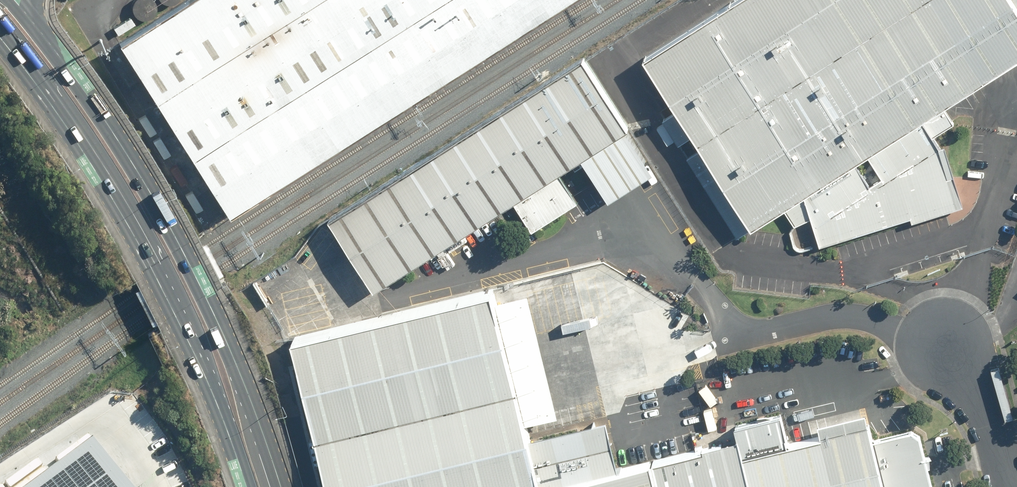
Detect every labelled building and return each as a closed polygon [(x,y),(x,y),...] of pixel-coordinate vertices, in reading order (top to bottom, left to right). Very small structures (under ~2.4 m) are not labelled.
[(565,0),(185,0),(118,43),(226,214),(565,0)] [(134,15),(138,18),(141,19),(145,19),(149,17),(152,15),(154,11),(155,7),(154,3),(153,0),(134,0),(133,1),(132,4),(131,8),(132,12),(134,15)] [(644,59),(676,111),(662,118),(739,236),(784,207),(800,234),(814,227),(821,245),(911,217),(912,223),(962,205),(945,145),(939,146),(935,136),(954,125),(942,105),(1016,58),(1016,0),(736,0),(644,59)] [(628,129),(585,57),(330,217),(376,288),(513,200),(532,231),(578,203),(558,172),(628,129)] [(290,336),(328,486),(538,486),(539,486),(490,287),(290,336)] [(919,436),(910,430),(872,440),(864,413),(817,424),(820,436),(788,443),(781,414),(733,425),(737,441),(652,460),(659,486),(932,486),(919,436)] [(38,486),(114,486),(88,451),(38,486)] [(652,460),(539,486),(538,486),(659,486),(652,460)]
